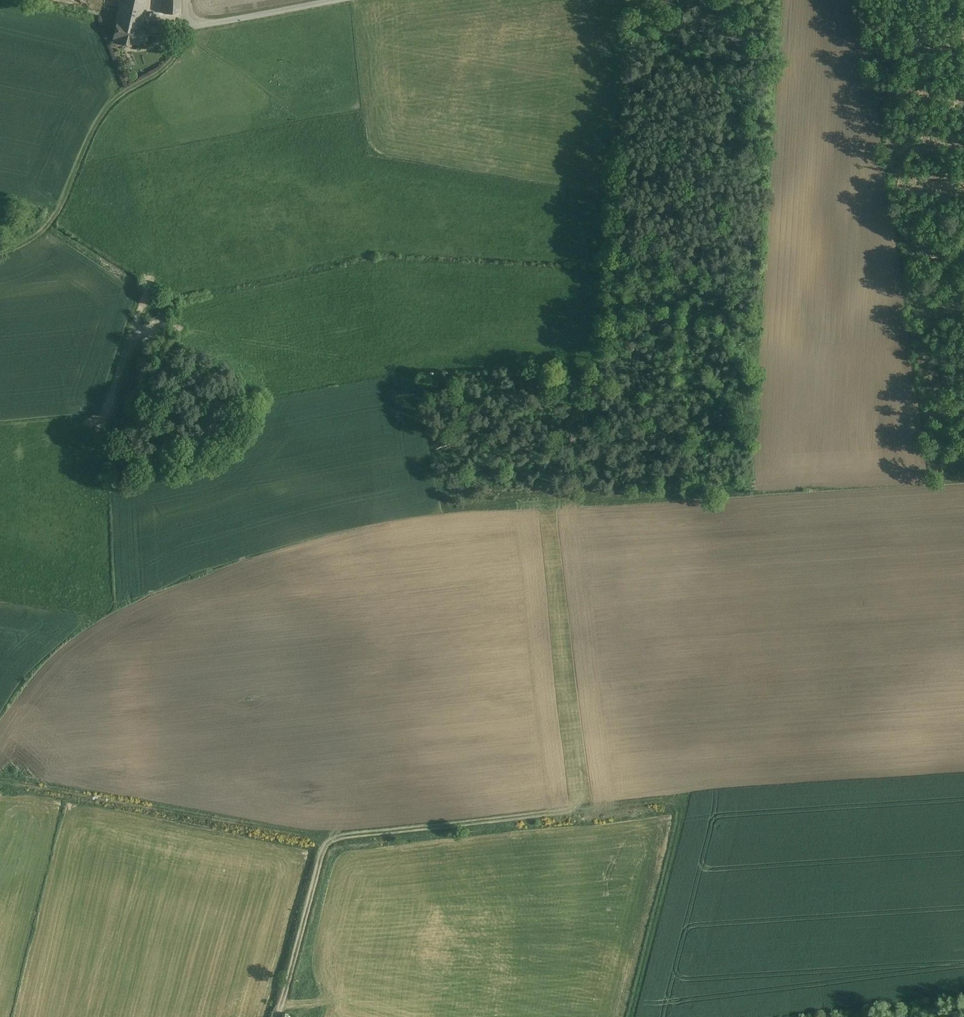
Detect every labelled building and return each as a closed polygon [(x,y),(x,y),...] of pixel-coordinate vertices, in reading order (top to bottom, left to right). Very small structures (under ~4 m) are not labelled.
[(117,22),(119,23),(119,22),(142,27),(148,0),(122,0),(117,22)] [(165,14),(181,15),(181,0),(165,0),(165,14)] [(119,23),(115,39),(139,45),(140,42),(142,30),(143,27),(142,27),(119,22),(119,23)] [(147,31),(142,30),(140,42),(143,43),(147,41),(148,34),(147,31)]
